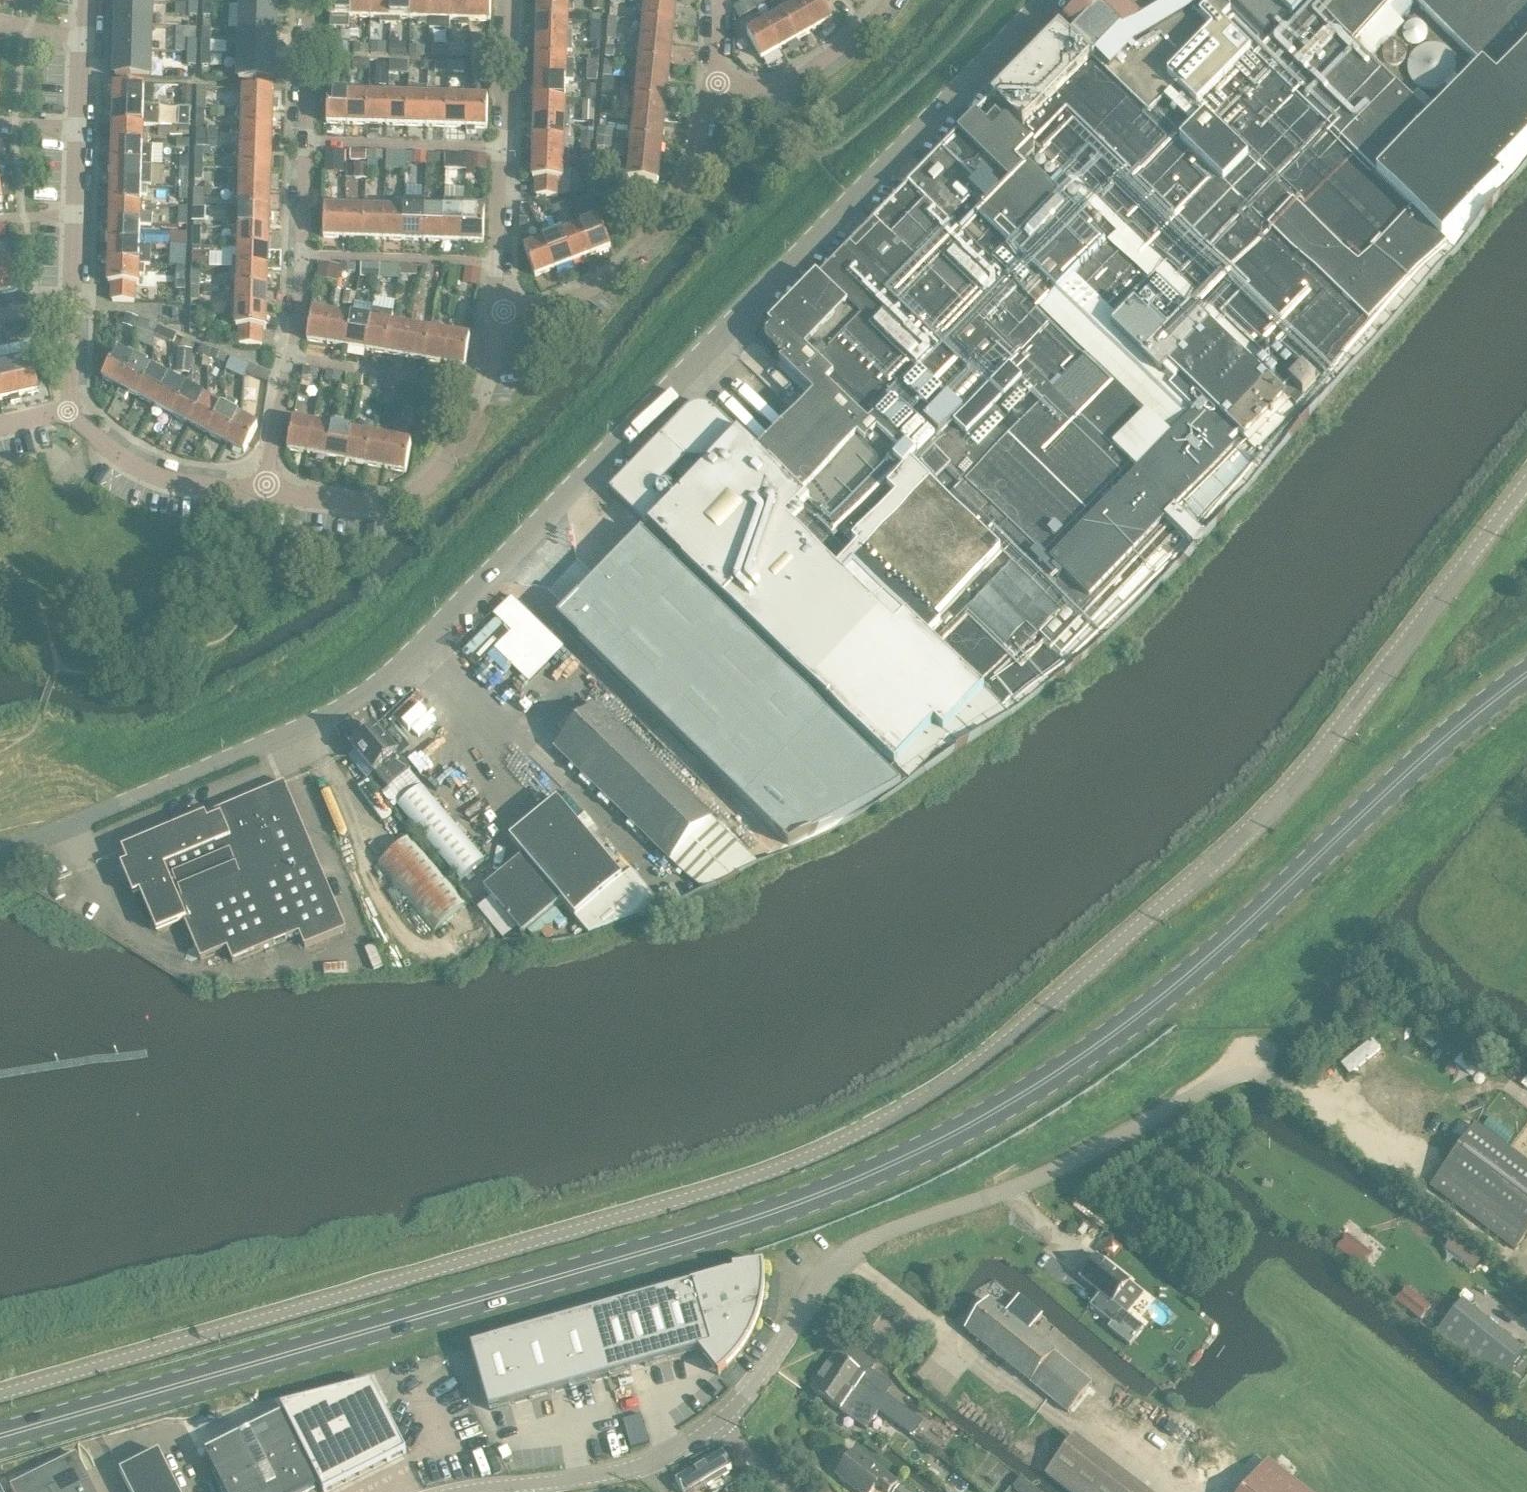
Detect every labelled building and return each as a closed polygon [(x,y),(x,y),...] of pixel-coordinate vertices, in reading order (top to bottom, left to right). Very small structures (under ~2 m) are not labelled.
[(351,18),(351,0),(331,0),(330,17),(341,17),(341,23),(351,24),(351,18)] [(371,18),(371,0),(351,0),(351,18),(371,18)] [(390,19),(391,0),(371,0),(371,18),(381,19),(381,24),(390,24),(390,19)] [(410,19),(411,0),(391,0),(390,19),(390,24),(401,24),(401,19),(410,19)] [(430,20),(431,0),(411,0),(410,19),(421,20),(421,25),(430,26),(430,20)] [(450,21),(451,0),(431,0),(430,20),(430,26),(430,30),(450,31),(450,21)] [(470,21),(470,0),(451,0),(450,21),(459,21),(459,28),(469,28),(470,21)] [(470,21),(490,22),(491,0),(470,0),(470,21)] [(601,10),(602,0),(594,0),(593,9),(601,10)] [(712,411),(708,409),(704,408),(700,408),(696,409),(695,410),(693,411),(692,411),(689,414),(656,447),(611,492),(649,530),(676,558),(679,554),(831,702),(893,761),(905,773),(914,782),(961,752),(1010,721),(1013,718),(1034,703),(1057,686),(1073,674),(1110,636),(1194,556),(1205,542),(1247,492),(1314,414),(1331,393),(1456,254),(1454,252),(1446,244),(1510,179),(1506,175),(1526,153),(1526,0),(1090,0),(1060,31),(993,101),(998,106),(992,111),(988,107),(942,153),(892,204),(878,219),(829,269),(779,319),(778,318),(769,327),(770,328),(773,331),(769,335),(767,337),(766,340),(766,342),(766,345),(767,348),(769,350),(783,364),(781,366),(815,399),(798,416),(759,456),(740,437),(714,413),(712,411)] [(740,19),(757,10),(752,0),(747,0),(734,8),(740,19)] [(782,14),(796,39),(814,29),(799,4),(797,0),(795,0),(788,4),(791,9),(782,14)] [(799,4),(814,29),(831,19),(820,0),(797,0),(799,4)] [(539,1),(538,21),(567,22),(568,13),(574,13),(574,3),(568,3),(568,2),(539,1)] [(646,12),(645,22),(674,25),(676,5),(641,2),(640,12),(646,12)] [(152,4),(118,3),(117,28),(151,29),(152,4)] [(176,5),(176,18),(198,18),(198,5),(189,5),(176,5)] [(204,5),(203,17),(211,17),(212,5),(204,5)] [(276,8),(241,6),(241,31),(275,32),(276,8)] [(771,14),(762,19),(765,24),(779,50),(796,39),(782,14),(774,19),(771,14)] [(765,24),(762,19),(754,24),(757,29),(748,34),(762,60),(779,50),(765,24)] [(618,20),(608,20),(607,39),(616,40),(618,20)] [(538,21),(538,41),(575,42),(575,32),(567,32),(567,22),(538,21)] [(638,32),(637,42),(672,45),(674,25),(645,22),(644,32),(638,32)] [(601,24),(591,23),(591,44),(601,44),(601,24)] [(151,29),(117,28),(116,52),(151,53),(151,29)] [(198,30),(177,29),(176,54),(188,54),(188,42),(197,42),(198,30)] [(213,30),(203,30),(202,43),(211,43),(212,43),(213,30)] [(275,32),(241,31),(240,56),(274,57),(275,32)] [(538,41),(537,61),(566,62),(566,52),(574,52),(575,42),(538,41)] [(188,42),(188,54),(196,54),(197,42),(188,42)] [(642,52),(641,62),(670,65),(672,45),(637,42),(636,51),(642,52)] [(202,43),(202,55),(210,55),(211,43),(202,43)] [(354,55),(369,56),(370,46),(354,45),(354,55)] [(390,57),(406,57),(406,45),(390,45),(390,57)] [(370,56),(385,56),(386,46),(370,46),(370,56)] [(410,57),(425,58),(425,48),(410,47),(410,57)] [(616,48),(607,47),(605,59),(614,60),(616,48)] [(433,58),(448,58),(449,48),(433,48),(433,58)] [(449,59),(469,59),(469,49),(450,49),(449,59)] [(150,79),(151,53),(116,52),(115,78),(150,79)] [(188,54),(188,66),(196,66),(196,54),(188,54)] [(473,67),(489,68),(489,54),(473,54),(473,67)] [(202,55),(202,67),(210,67),(210,55),(202,55)] [(274,83),(274,57),(240,56),(239,81),(274,83)] [(329,69),(341,70),(342,62),(330,61),(329,69)] [(537,61),(536,81),(565,82),(575,82),(576,62),(566,62),(537,61)] [(354,72),(369,73),(369,63),(354,62),(354,72)] [(614,63),(606,62),(604,78),(612,79),(614,63)] [(634,71),(633,81),(668,85),(670,65),(641,62),(640,72),(634,71)] [(389,75),(409,76),(409,64),(390,63),(390,65),(389,75)] [(599,63),(588,63),(588,83),(598,83),(599,63)] [(410,74),(422,74),(422,64),(410,64),(410,74)] [(389,75),(390,65),(375,65),(375,80),(389,81),(389,75)] [(435,73),(447,74),(448,66),(435,65),(435,73)] [(449,73),(461,73),(461,65),(449,65),(449,73)] [(612,79),(604,78),(602,97),(613,98),(615,80),(612,79)] [(327,124),(348,125),(349,96),(339,95),(339,81),(329,81),(327,124)] [(536,81),(536,101),(565,102),(565,82),(536,81)] [(638,92),(637,102),(666,105),(668,85),(633,81),(632,91),(638,92)] [(115,86),(115,106),(155,108),(155,87),(115,86)] [(192,87),(182,86),(182,103),(192,104),(192,87)] [(407,127),(427,127),(428,98),(428,88),(408,87),(408,97),(407,127)] [(597,87),(587,87),(586,103),(596,104),(597,87)] [(207,89),(197,89),(197,109),(206,109),(207,89)] [(244,90),(243,111),(273,111),(279,111),(279,102),(273,102),(273,91),(244,90)] [(367,125),(387,126),(388,91),(379,90),(379,97),(368,96),(367,125)] [(387,126),(407,127),(408,97),(398,97),(399,91),(388,91),(387,126)] [(447,128),(466,128),(467,93),(458,93),(458,99),(448,99),(447,128)] [(467,93),(466,128),(467,128),(467,134),(476,134),(476,129),(487,129),(488,100),(478,100),(478,94),(467,93)] [(348,125),(367,125),(368,96),(349,96),(348,125)] [(427,127),(447,128),(448,99),(428,98),(427,127)] [(615,100),(602,98),(601,119),(614,120),(615,100)] [(536,101),(535,121),(572,122),(573,112),(565,112),(565,102),(536,101)] [(637,102),(635,122),(664,125),(666,105),(637,102)] [(596,104),(586,103),(583,103),(583,123),(595,124),(596,104)] [(115,106),(114,126),(143,127),(160,127),(160,108),(155,108),(115,106)] [(179,109),(178,128),(190,129),(191,109),(179,109)] [(206,109),(197,109),(196,129),(197,129),(205,129),(206,109)] [(227,109),(210,109),(210,118),(226,118),(227,109)] [(243,120),(243,130),(272,131),(273,111),(243,111),(238,110),(238,120),(243,120)] [(535,121),(535,141),(564,142),(564,132),(572,132),(572,122),(535,121)] [(635,122),(633,142),(662,145),(664,125),(635,122)] [(114,126),(113,146),(149,147),(149,137),(143,137),(143,127),(114,126)] [(205,129),(197,129),(196,148),(204,149),(218,149),(218,129),(205,129)] [(242,148),(242,150),(271,151),(272,131),(243,130),(243,140),(237,140),(237,148),(242,148)] [(614,131),(599,130),(598,140),(613,141),(614,131)] [(613,141),(598,140),(598,149),(612,151),(613,141)] [(190,141),(177,141),(177,154),(189,155),(190,141)] [(535,141),(534,161),(571,162),(571,152),(563,152),(564,142),(535,141)] [(633,142),(631,161),(660,164),(662,145),(633,142)] [(592,143),(581,143),(581,159),(591,160),(592,143)] [(113,146),(113,166),(152,167),(153,147),(149,147),(113,146)] [(204,149),(195,149),(195,169),(203,169),(204,149)] [(242,160),(242,170),(271,171),(271,151),(242,150),(242,151),(237,151),(237,159),(242,160)] [(325,174),(346,174),(346,152),(325,152),(325,174)] [(351,161),(366,161),(366,153),(351,153),(351,161)] [(368,161),(383,162),(383,154),(368,153),(368,161)] [(387,171),(406,172),(407,154),(388,154),(387,171)] [(416,172),(426,172),(427,155),(411,155),(410,163),(417,163),(416,172)] [(429,164),(440,164),(440,156),(429,156),(429,164)] [(446,173),(466,173),(467,156),(447,156),(446,173)] [(476,171),(486,170),(487,157),(467,156),(466,173),(466,177),(475,177),(476,171)] [(189,157),(176,157),(176,169),(180,169),(189,169),(189,157)] [(533,180),(537,180),(559,181),(562,181),(563,172),(571,172),(571,162),(534,161),(533,180)] [(660,164),(631,161),(629,181),(658,184),(660,164)] [(590,163),(579,162),(579,179),(589,179),(590,163)] [(353,180),(365,181),(366,165),(354,164),(353,180)] [(112,185),(112,186),(147,187),(165,188),(165,168),(152,167),(113,166),(112,176),(107,176),(107,185),(112,185)] [(189,169),(180,169),(180,189),(189,189),(189,169)] [(203,169),(195,169),(195,181),(203,181),(203,169)] [(236,190),(241,190),(270,191),(271,171),(242,170),(241,179),(236,179),(236,190)] [(559,181),(537,180),(537,197),(558,198),(559,181)] [(112,186),(112,205),(141,206),(141,196),(147,197),(147,187),(112,186)] [(189,189),(180,189),(180,202),(188,202),(189,189)] [(443,242),(463,243),(464,214),(465,190),(445,189),(444,213),(443,242)] [(241,199),(240,210),(269,210),(270,191),(241,190),(236,190),(236,199),(241,199)] [(464,214),(463,243),(483,243),(484,214),(485,203),(465,203),(465,190),(464,214)] [(203,191),(194,191),(193,209),(203,210),(203,191)] [(404,241),(423,241),(424,213),(425,200),(405,199),(404,212),(404,241)] [(423,241),(443,242),(444,213),(435,213),(435,207),(425,206),(426,200),(425,200),(424,213),(423,241)] [(581,200),(571,204),(576,215),(585,211),(581,200)] [(324,238),(344,239),(345,210),(345,204),(336,203),(336,210),(325,209),(324,238)] [(344,239),(364,240),(365,211),(356,210),(356,204),(345,204),(345,210),(344,239)] [(111,225),(140,226),(153,227),(153,216),(140,215),(141,206),(112,205),(111,215),(106,215),(106,224),(111,224),(111,225)] [(364,240),(384,240),(385,211),(385,205),(376,205),(376,211),(365,211),(364,240)] [(384,240),(404,241),(404,212),(395,212),(395,205),(385,205),(385,211),(384,240)] [(188,209),(178,208),(178,227),(188,227),(188,209)] [(203,210),(193,209),(192,223),(194,223),(206,224),(206,210),(203,210)] [(235,229),(240,229),(269,230),(269,210),(240,210),(231,209),(230,228),(235,228),(235,229)] [(579,223),(581,228),(591,256),(610,248),(600,221),(590,225),(588,219),(579,223)] [(529,220),(521,220),(520,236),(529,236),(529,220)] [(572,232),(562,236),(573,263),(591,256),(581,228),(579,223),(569,226),(572,232)] [(111,225),(110,245),(139,246),(140,226),(111,225)] [(202,229),(193,228),(192,248),(201,248),(202,229)] [(239,239),(239,249),(268,250),(269,230),(240,229),(235,229),(234,239),(239,239)] [(171,246),(171,235),(147,234),(146,246),(152,246),(171,246)] [(187,247),(188,234),(171,234),(171,235),(171,246),(187,247)] [(542,237),(544,243),(554,270),(573,263),(562,236),(553,239),(551,234),(542,237)] [(554,270),(544,243),(542,237),(532,241),(534,246),(525,250),(535,277),(554,270)] [(102,265),(110,265),(146,266),(151,266),(152,246),(146,246),(139,246),(110,245),(110,255),(102,255),(102,265)] [(187,247),(171,246),(170,268),(176,268),(186,269),(187,247)] [(233,269),(238,269),(268,270),(268,250),(239,249),(239,251),(223,250),(223,269),(233,269)] [(210,254),(193,253),(193,267),(210,267),(210,254)] [(0,265),(0,294),(17,291),(12,262),(0,265)] [(340,267),(320,264),(317,281),(338,284),(339,273),(340,267)] [(109,285),(113,285),(134,286),(138,286),(138,276),(146,276),(146,266),(110,265),(109,285)] [(341,267),(341,274),(355,274),(355,265),(341,265),(341,267)] [(361,266),(361,278),(373,280),(373,274),(379,274),(381,266),(361,266)] [(394,275),(392,284),(398,286),(400,275),(401,267),(381,266),(379,274),(394,275)] [(400,275),(416,276),(416,268),(401,267),(400,275)] [(176,291),(186,291),(186,269),(176,268),(176,291)] [(423,268),(423,276),(433,276),(434,268),(423,268)] [(201,269),(191,269),(191,288),(200,288),(201,269)] [(238,278),(238,289),(267,290),(268,270),(238,269),(233,269),(233,278),(238,278)] [(461,271),(450,269),(447,289),(457,290),(461,271)] [(463,285),(479,288),(481,272),(466,270),(463,285)] [(134,286),(113,285),(112,302),(134,303),(134,286)] [(200,288),(191,288),(190,301),(200,302),(200,288)] [(232,308),(237,308),(266,309),(267,290),(238,289),(238,298),(232,298),(232,308)] [(237,329),(240,329),(262,330),(266,330),(266,309),(237,308),(232,308),(232,318),(237,318),(237,329)] [(307,342),(328,345),(332,316),(333,310),(324,308),(323,315),(312,313),(307,342)] [(328,345),(347,348),(352,319),(343,318),(344,312),(333,310),(332,316),(328,345)] [(367,351),(386,355),(391,326),(393,314),(374,310),(373,316),(372,323),(367,351)] [(136,328),(139,320),(127,315),(123,327),(135,331),(136,328)] [(191,327),(201,327),(202,315),(192,315),(191,327)] [(347,348),(367,351),(372,323),(373,316),(363,315),(362,321),(352,319),(347,348)] [(159,328),(139,320),(136,328),(156,337),(159,328)] [(386,355),(406,358),(411,329),(412,323),(402,321),(401,328),(391,326),(386,355)] [(406,358),(426,361),(430,332),(421,331),(422,324),(412,323),(411,329),(406,358)] [(5,328),(9,346),(28,342),(25,324),(5,328)] [(181,347),(184,340),(159,328),(156,337),(155,339),(181,347)] [(426,361),(445,364),(450,336),(451,329),(442,328),(441,334),(430,332),(426,361)] [(262,330),(240,329),(240,346),(261,347),(262,330)] [(450,336),(445,364),(465,367),(470,339),(458,337),(459,330),(451,329),(450,336)] [(194,344),(184,340),(181,347),(179,351),(191,352),(194,344)] [(213,352),(201,347),(199,355),(210,359),(213,352)] [(179,351),(177,351),(177,375),(191,376),(193,352),(191,352),(179,351)] [(229,357),(213,352),(210,359),(224,366),(229,357)] [(103,379),(121,388),(134,363),(137,358),(128,353),(126,358),(116,353),(103,379)] [(11,359),(12,362),(12,365),(19,396),(39,392),(31,354),(11,359)] [(129,393),(138,398),(152,372),(143,367),(146,362),(137,358),(134,363),(121,388),(117,395),(126,400),(129,393)] [(249,366),(232,358),(227,367),(227,373),(243,380),(246,375),(249,366)] [(0,370),(0,400),(19,396),(12,365),(12,362),(2,364),(4,370),(0,370)] [(271,376),(249,366),(246,375),(267,385),(271,376)] [(302,377),(317,379),(318,371),(303,369),(302,377)] [(220,373),(213,370),(210,376),(216,379),(220,373)] [(138,398),(156,407),(169,382),(172,376),(163,372),(161,377),(152,372),(138,398)] [(325,381),(340,383),(342,375),(327,373),(325,381)] [(156,407),(173,416),(187,390),(178,386),(181,381),(172,376),(169,382),(156,407)] [(346,384),(361,386),(362,378),(347,376),(346,384)] [(368,387),(380,389),(381,381),(369,379),(368,387)] [(382,390),(393,392),(395,384),(383,382),(382,390)] [(173,416),(191,426),(204,400),(207,395),(198,390),(196,395),(187,390),(173,416)] [(191,426),(208,435),(222,409),(213,404),(216,400),(207,395),(204,400),(191,426)] [(222,409),(208,435),(226,444),(239,419),(242,413),(234,409),(237,404),(227,399),(222,409)] [(239,419),(226,444),(244,454),(257,428),(248,423),(251,418),(242,413),(239,419)] [(288,451),(308,454),(313,426),(314,419),(305,418),(304,424),(293,422),(288,451)] [(308,454),(327,458),(333,430),(324,428),(325,421),(314,419),(313,426),(308,454)] [(395,427),(394,430),(406,432),(408,424),(396,422),(395,427)] [(346,462),(347,462),(352,433),(353,427),(344,425),(343,432),(333,430),(327,458),(337,460),(336,466),(345,467),(346,462)] [(347,462),(366,466),(372,437),(363,435),(364,429),(353,427),(352,433),(347,462)] [(366,466),(386,469),(391,441),(392,435),(383,433),(382,439),(372,437),(366,466)] [(391,441),(386,469),(406,473),(411,445),(401,443),(403,437),(392,435),(391,441)] [(615,564),(615,563),(558,622),(580,643),(745,804),(768,781),(772,788),(770,789),(770,788),(769,789),(785,826),(786,825),(830,806),(831,806),(816,770),(815,770),(802,776),(796,779),(782,766),(829,718),(642,536),(615,564)] [(555,750),(670,863),(670,862),(703,895),(757,866),(711,821),(712,820),(598,708),(555,750)] [(367,779),(374,773),(389,790),(411,772),(374,727),(352,746),(356,752),(348,758),(367,779)] [(129,864),(123,867),(135,897),(142,894),(158,932),(185,921),(201,961),(228,950),(233,963),(300,935),(305,949),(347,931),(285,783),(124,851),(129,864)] [(422,787),(398,807),(460,882),(484,862),(422,787)] [(491,899),(478,910),(502,939),(516,928),(523,936),(562,903),(575,920),(589,936),(590,935),(662,908),(632,872),(623,881),(558,802),(510,841),(523,857),(484,890),(491,899)] [(410,836),(377,865),(435,932),(465,907),(410,836)] [(1349,1073),(1379,1049),(1371,1038),(1341,1062),(1349,1073)] [(1526,1236),(1526,1165),(1476,1126),(1430,1187),(1515,1251),(1526,1236)] [(1320,1217),(1331,1225),(1338,1214),(1327,1207),(1320,1217)] [(1097,1258),(1081,1278),(1100,1293),(1089,1306),(1122,1332),(1133,1318),(1113,1303),(1128,1283),(1097,1258)] [(765,1265),(593,1313),(611,1375),(702,1348),(719,1376),(743,1355),(757,1335),(761,1328),(764,1315),(767,1296),(767,1277),(765,1265)] [(1006,1314),(990,1302),(966,1331),(1068,1413),(1092,1384),(1029,1333),(1043,1316),(1020,1297),(1006,1314)] [(1462,1302),(1437,1333),(1498,1384),(1524,1353),(1462,1302)] [(593,1313),(553,1324),(571,1387),(610,1375),(593,1313)] [(553,1324),(512,1336),(530,1399),(570,1387),(553,1324)] [(512,1336),(472,1347),(489,1412),(530,1399),(512,1336)] [(859,1409),(861,1410),(896,1435),(905,1422),(868,1396),(870,1394),(858,1386),(865,1376),(835,1355),(823,1372),(853,1394),(864,1401),(859,1409)] [(841,1411),(845,1405),(858,1414),(861,1410),(859,1409),(864,1401),(853,1394),(823,1372),(812,1390),(841,1411)] [(206,1453),(226,1491),(303,1491),(320,1484),(324,1491),(328,1491),(407,1453),(373,1385),(282,1408),(285,1414),(206,1453)] [(1072,1440),(1047,1473),(1070,1491),(1095,1458),(1072,1440)] [(160,1452),(121,1472),(131,1491),(180,1491),(160,1452)] [(676,1480),(683,1491),(691,1491),(706,1483),(711,1491),(718,1491),(734,1483),(727,1471),(732,1468),(723,1452),(676,1480)] [(898,1484),(856,1452),(838,1475),(859,1491),(874,1491),(878,1486),(885,1491),(892,1491),(898,1484)] [(13,1491),(93,1491),(95,1491),(77,1455),(11,1488),(13,1491)] [(821,1476),(804,1462),(801,1459),(793,1468),(814,1485),(821,1476)] [(1243,1491),(1304,1491),(1266,1462),(1243,1491)]
